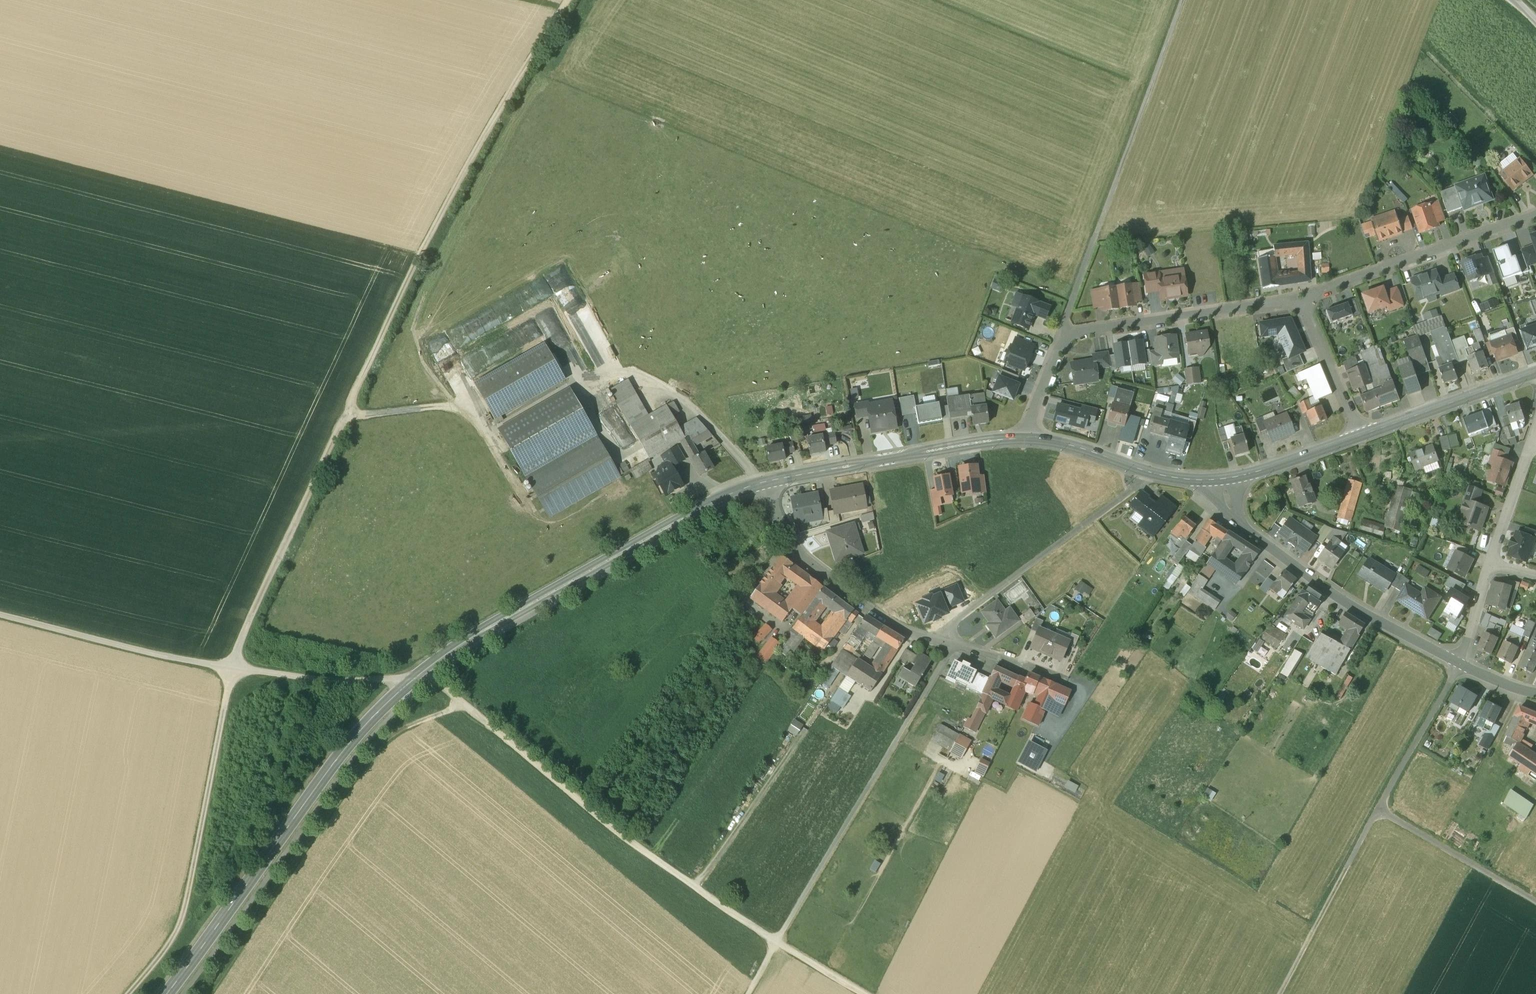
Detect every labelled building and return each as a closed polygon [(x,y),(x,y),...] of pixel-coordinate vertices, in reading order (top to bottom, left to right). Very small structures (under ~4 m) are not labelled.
[(1526,156),(1521,160),(1531,174),(1535,170),(1535,167),(1526,156)] [(1520,159),(1501,174),(1513,189),(1532,175),(1531,174),(1521,160),(1520,159)] [(1485,176),(1456,186),(1459,194),(1464,207),(1464,209),(1493,199),(1485,176)] [(1459,194),(1443,199),(1448,213),(1464,207),(1459,194)] [(1446,219),(1439,202),(1431,205),(1437,222),(1446,219)] [(1431,205),(1431,204),(1422,207),(1419,205),(1415,207),(1414,210),(1413,210),(1420,233),(1439,227),(1437,222),(1431,205)] [(1397,214),(1372,223),(1379,241),(1404,232),(1397,214)] [(1308,242),(1274,245),(1275,256),(1299,254),(1300,272),(1298,272),(1299,282),(1311,281),(1308,242)] [(1509,245),(1493,251),(1506,288),(1518,283),(1516,276),(1523,273),(1517,256),(1513,258),(1509,245)] [(1522,250),(1527,266),(1535,263),(1535,247),(1535,245),(1522,250)] [(1523,254),(1517,256),(1523,273),(1529,271),(1523,254)] [(1273,256),(1259,258),(1264,288),(1291,284),(1290,274),(1279,275),(1279,272),(1276,272),(1273,256)] [(1481,256),(1463,262),(1470,281),(1473,282),(1478,281),(1479,278),(1488,275),(1483,260),(1481,256)] [(1489,258),(1483,260),(1488,275),(1494,273),(1489,258)] [(1182,270),(1158,273),(1160,289),(1161,298),(1185,295),(1182,270)] [(1298,272),(1290,274),(1291,284),(1299,282),(1298,272)] [(1436,272),(1413,280),(1417,291),(1418,290),(1420,297),(1419,298),(1420,299),(1442,291),(1443,291),(1439,280),(1436,272)] [(1158,273),(1144,275),(1147,291),(1160,289),(1158,273)] [(1454,274),(1439,280),(1443,291),(1442,291),(1443,295),(1459,289),(1454,274)] [(1140,284),(1131,285),(1133,302),(1134,302),(1142,301),(1140,284)] [(1131,285),(1116,287),(1119,308),(1135,306),(1134,302),(1133,302),(1131,285)] [(1116,287),(1100,290),(1103,307),(1102,307),(1103,310),(1119,308),(1116,287)] [(1397,288),(1384,293),(1388,305),(1387,306),(1388,311),(1403,306),(1397,288)] [(1382,289),(1363,295),(1368,312),(1387,306),(1388,305),(1384,293),(1382,289)] [(1100,290),(1092,291),(1095,308),(1102,307),(1103,307),(1100,290)] [(1050,307),(1022,296),(1012,323),(1028,329),(1034,314),(1045,319),(1050,307)] [(1333,307),(1331,309),(1326,311),(1330,323),(1337,321),(1338,323),(1345,320),(1345,318),(1352,315),(1348,303),(1342,305),(1339,305),(1336,305),(1333,307)] [(1291,319),(1261,324),(1262,336),(1278,334),(1289,358),(1298,354),(1304,351),(1291,319)] [(1446,326),(1433,332),(1441,356),(1442,356),(1441,353),(1454,348),(1446,326)] [(1522,332),(1529,350),(1535,347),(1535,327),(1522,332)] [(1506,331),(1505,331),(1508,338),(1511,337),(1513,343),(1519,340),(1514,328),(1506,331)] [(1480,329),(1474,331),(1478,343),(1484,341),(1480,329)] [(1505,329),(1489,335),(1492,344),(1508,338),(1505,331),(1506,331),(1505,329)] [(1206,332),(1186,335),(1189,354),(1198,352),(1200,349),(1206,348),(1208,345),(1206,332)] [(441,336),(428,343),(436,359),(450,352),(441,336)] [(1173,336),(1157,339),(1159,351),(1160,360),(1161,360),(1176,358),(1173,336)] [(1508,338),(1492,344),(1496,353),(1498,361),(1517,354),(1513,343),(1511,337),(1508,338)] [(1031,344),(1016,338),(1012,346),(1028,353),(1031,344)] [(1418,338),(1405,342),(1412,364),(1413,365),(1426,360),(1418,338)] [(1128,344),(1131,366),(1145,364),(1144,351),(1142,342),(1128,344)] [(1128,344),(1114,346),(1115,355),(1117,368),(1131,366),(1128,344)] [(1492,344),(1487,345),(1490,355),(1496,353),(1492,344)] [(545,345),(476,385),(495,419),(565,380),(545,345)] [(1012,346),(1011,346),(1007,354),(1004,362),(1004,363),(1024,371),(1028,361),(1025,360),(1028,353),(1012,346)] [(1483,352),(1475,354),(1472,346),(1466,349),(1465,349),(1469,358),(1469,359),(1475,373),(1489,368),(1483,352)] [(1461,348),(1455,350),(1460,362),(1469,359),(1469,358),(1465,349),(1466,349),(1465,347),(1461,348)] [(1454,348),(1441,353),(1442,356),(1443,355),(1447,366),(1453,364),(1453,365),(1460,362),(1455,350),(1454,348)] [(1159,351),(1150,352),(1151,365),(1162,364),(1161,360),(1160,360),(1159,351)] [(1109,352),(1093,355),(1094,360),(1096,369),(1111,366),(1109,356),(1109,352)] [(1298,354),(1289,358),(1282,361),(1287,373),(1304,365),(1298,354)] [(1453,364),(1447,366),(1443,355),(1442,356),(1441,356),(1436,358),(1445,384),(1458,379),(1453,365),(1453,364)] [(1355,356),(1342,363),(1346,374),(1348,373),(1347,373),(1359,369),(1359,368),(1355,356)] [(1094,360),(1071,364),(1073,373),(1071,373),(1069,375),(1069,378),(1072,380),(1074,380),(1074,384),(1097,381),(1096,369),(1094,360)] [(1412,364),(1400,368),(1404,384),(1409,395),(1409,396),(1422,391),(1413,365),(1412,364)] [(1319,365),(1298,374),(1301,381),(1308,378),(1315,394),(1329,388),(1319,365)] [(1376,365),(1366,368),(1372,383),(1375,391),(1378,390),(1377,386),(1385,383),(1383,378),(1388,377),(1384,366),(1377,369),(1376,365)] [(1365,366),(1359,368),(1359,369),(1347,373),(1348,373),(1353,390),(1358,388),(1365,386),(1372,383),(1366,368),(1365,366)] [(1198,368),(1184,370),(1186,385),(1200,383),(1198,368)] [(1019,377),(1002,370),(999,378),(1016,384),(1019,377)] [(1388,377),(1383,378),(1385,383),(1377,386),(1378,390),(1375,391),(1374,392),(1380,408),(1400,400),(1400,399),(1396,387),(1395,387),(1392,378),(1389,379),(1388,377)] [(1016,384),(999,378),(993,392),(1013,400),(1019,385),(1016,384)] [(1372,383),(1365,386),(1368,394),(1374,392),(1375,391),(1372,383)] [(1404,384),(1396,387),(1400,399),(1409,395),(1404,384)] [(1117,387),(1112,386),(1107,402),(1113,403),(1117,388),(1117,387)] [(1374,392),(1368,394),(1365,386),(1358,388),(1366,412),(1380,408),(1374,392)] [(1133,393),(1117,388),(1113,403),(1108,420),(1124,425),(1126,416),(1133,393)] [(1329,388),(1315,394),(1316,396),(1318,400),(1332,394),(1329,388)] [(1298,390),(1290,397),(1294,402),(1302,395),(1298,390)] [(528,476),(598,435),(573,393),(503,434),(528,476)] [(984,393),(969,396),(971,406),(971,409),(971,411),(973,425),(988,423),(984,393)] [(636,394),(618,404),(630,426),(649,416),(636,394)] [(903,416),(916,414),(913,396),(899,399),(903,416)] [(969,396),(954,398),(955,408),(965,407),(971,406),(969,396)] [(1316,396),(1308,400),(1310,406),(1319,402),(1318,400),(1316,396)] [(954,398),(947,399),(949,418),(957,417),(955,408),(954,398)] [(1310,406),(1308,400),(1299,403),(1303,414),(1306,413),(1306,412),(1321,406),(1319,402),(1310,406)] [(892,401),(868,405),(869,410),(868,410),(869,416),(873,432),(897,428),(893,405),(892,401)] [(679,412),(674,402),(667,406),(673,416),(679,412)] [(868,402),(855,405),(858,418),(869,416),(868,410),(869,410),(868,405),(868,402)] [(1173,407),(1156,402),(1154,408),(1162,411),(1171,413),(1173,407)] [(1197,419),(1202,421),(1206,409),(1204,408),(1206,403),(1202,402),(1197,419)] [(940,407),(939,403),(915,407),(916,414),(918,424),(942,420),(942,419),(940,407)] [(1520,404),(1506,408),(1511,424),(1524,420),(1525,419),(1520,404)] [(667,406),(666,405),(649,416),(662,438),(679,427),(673,416),(667,406)] [(1081,411),(1058,405),(1054,420),(1085,429),(1087,421),(1093,423),(1095,416),(1081,412),(1081,411)] [(1097,409),(1083,405),(1081,411),(1081,412),(1095,416),(1097,409)] [(947,406),(940,407),(942,419),(949,418),(947,406)] [(1321,406),(1306,412),(1306,413),(1312,426),(1326,420),(1321,406)] [(965,407),(955,408),(957,417),(967,416),(966,412),(965,407)] [(1169,421),(1160,419),(1162,411),(1154,408),(1150,424),(1153,424),(1150,433),(1165,438),(1170,422),(1169,421)] [(1483,411),(1489,428),(1497,425),(1491,408),(1483,411)] [(1171,413),(1162,411),(1160,419),(1169,421),(1171,413)] [(1483,411),(1463,419),(1469,436),(1489,428),(1483,411)] [(1190,413),(1188,420),(1189,420),(1196,422),(1198,415),(1190,413)] [(1264,423),(1267,430),(1272,442),(1281,439),(1282,440),(1287,438),(1287,436),(1294,434),(1286,414),(1264,423)] [(662,438),(649,416),(630,426),(650,460),(680,442),(685,439),(688,438),(690,441),(692,440),(708,431),(697,418),(679,427),(662,438)] [(1124,425),(1119,440),(1132,444),(1139,419),(1126,416),(1124,425)] [(1264,423),(1262,418),(1255,420),(1260,432),(1267,430),(1264,423)] [(1196,422),(1189,420),(1187,427),(1188,427),(1185,438),(1191,439),(1196,422)] [(1525,423),(1524,420),(1511,424),(1512,426),(1514,431),(1524,428),(1525,423)] [(1187,427),(1170,422),(1165,438),(1170,439),(1166,452),(1180,456),(1185,438),(1188,427),(1187,427)] [(1235,429),(1234,425),(1224,428),(1228,440),(1231,439),(1237,437),(1235,429)] [(1512,426),(1504,428),(1506,434),(1508,439),(1515,437),(1514,431),(1512,426)] [(1241,427),(1235,429),(1237,437),(1231,439),(1235,456),(1249,452),(1244,435),(1244,436),(1241,427)] [(1224,428),(1218,429),(1222,442),(1228,440),(1224,428)] [(692,440),(690,441),(694,447),(713,436),(708,431),(692,440)] [(834,434),(808,439),(809,446),(808,446),(809,450),(810,449),(811,455),(825,452),(824,446),(836,443),(834,434)] [(1506,434),(1499,437),(1503,447),(1510,445),(1508,439),(1506,434)] [(1448,436),(1440,438),(1443,451),(1451,449),(1448,436)] [(1515,437),(1508,439),(1510,445),(1517,443),(1515,437)] [(690,441),(688,438),(685,439),(680,442),(700,476),(713,469),(704,453),(699,456),(694,447),(690,441)] [(620,476),(599,440),(529,481),(549,517),(620,476)] [(792,443),(782,445),(784,454),(794,452),(792,443)] [(782,445),(766,448),(769,463),(785,460),(784,454),(782,445)] [(1433,446),(1411,454),(1417,470),(1424,467),(1438,462),(1433,446)] [(677,448),(662,457),(666,464),(669,462),(672,467),(684,460),(677,448)] [(1507,454),(1494,449),(1491,457),(1496,459),(1496,458),(1504,461),(1507,454)] [(1504,461),(1496,458),(1496,459),(1488,481),(1504,486),(1512,463),(1504,461)] [(647,461),(630,471),(635,479),(652,470),(647,461)] [(672,467),(669,462),(666,464),(659,468),(658,474),(655,476),(666,496),(683,486),(672,467)] [(1438,462),(1424,467),(1426,474),(1438,469),(1436,466),(1439,465),(1438,462)] [(977,467),(967,468),(966,466),(961,467),(960,469),(959,469),(962,490),(971,489),(972,493),(979,492),(979,493),(980,493),(978,477),(977,467)] [(943,477),(936,478),(935,480),(936,490),(938,498),(939,498),(952,495),(948,476),(947,476),(947,475),(947,476),(944,476),(943,476),(943,477)] [(984,476),(978,477),(980,493),(986,492),(984,476)] [(1304,477),(1298,479),(1298,478),(1292,480),(1292,481),(1291,482),(1296,497),(1297,497),(1312,492),(1309,485),(1307,485),(1304,477)] [(1415,482),(1400,478),(1385,526),(1385,527),(1400,532),(1415,482)] [(1348,480),(1337,518),(1350,522),(1361,483),(1348,480)] [(862,485),(831,491),(834,511),(835,514),(839,513),(867,508),(862,485)] [(1482,491),(1470,487),(1465,501),(1467,502),(1467,501),(1477,505),(1482,491)] [(936,490),(930,491),(933,508),(940,506),(939,498),(938,498),(936,490)] [(1141,492),(1133,502),(1139,507),(1146,499),(1148,498),(1141,492)] [(1312,492),(1297,497),(1300,506),(1315,501),(1312,492)] [(817,494),(791,498),(796,523),(821,518),(821,515),(820,510),(817,494)] [(1146,499),(1139,507),(1136,511),(1144,518),(1138,525),(1152,536),(1169,514),(1159,506),(1158,508),(1146,499)] [(1174,508),(1164,500),(1159,506),(1169,514),(1174,508)] [(1477,505),(1467,501),(1467,502),(1463,514),(1466,516),(1463,525),(1480,531),(1488,508),(1477,505)] [(827,509),(820,510),(821,515),(821,518),(822,523),(829,522),(828,512),(827,509)] [(835,514),(834,511),(828,512),(829,522),(830,525),(840,522),(839,513),(835,514)] [(1189,522),(1183,518),(1167,539),(1176,546),(1178,542),(1179,541),(1177,539),(1179,536),(1184,540),(1194,526),(1193,525),(1193,523),(1190,521),(1189,522)] [(1316,538),(1290,518),(1288,521),(1292,524),(1282,538),(1304,554),(1316,538)] [(1216,525),(1208,520),(1195,541),(1202,546),(1210,533),(1216,525)] [(1385,526),(1362,520),(1360,529),(1382,535),(1385,527),(1385,526)] [(1288,521),(1278,535),(1282,538),(1292,524),(1288,521)] [(854,524),(827,532),(830,541),(832,540),(838,561),(850,558),(849,556),(857,554),(852,535),(856,533),(854,524)] [(1222,528),(1216,525),(1210,533),(1216,537),(1222,528)] [(1222,528),(1216,537),(1217,538),(1222,541),(1227,532),(1222,528)] [(1526,528),(1524,535),(1534,539),(1533,542),(1535,543),(1535,531),(1526,528)] [(1329,534),(1326,538),(1331,541),(1333,538),(1335,539),(1341,531),(1332,529),(1329,534)] [(1329,534),(1323,530),(1318,537),(1316,540),(1321,544),(1326,538),(1329,534)] [(1218,547),(1215,552),(1223,558),(1232,545),(1243,552),(1241,554),(1243,555),(1235,566),(1244,572),(1259,552),(1228,532),(1227,532),(1222,541),(1218,547)] [(1524,535),(1517,533),(1515,540),(1513,539),(1511,546),(1512,547),(1510,556),(1527,562),(1533,542),(1534,539),(1524,535)] [(1217,538),(1213,545),(1218,547),(1222,541),(1217,538)] [(1335,539),(1333,538),(1331,541),(1319,558),(1332,568),(1343,553),(1336,548),(1340,543),(1335,539)] [(1186,541),(1171,559),(1178,564),(1185,555),(1188,550),(1189,550),(1192,545),(1186,541)] [(1202,546),(1195,541),(1192,545),(1189,550),(1188,550),(1185,555),(1196,562),(1205,548),(1202,546)] [(1469,549),(1456,544),(1454,551),(1456,552),(1457,552),(1466,556),(1469,549)] [(1223,558),(1215,552),(1207,563),(1227,577),(1235,566),(1223,558)] [(1466,556),(1457,552),(1456,552),(1449,569),(1464,577),(1473,560),(1466,556)] [(803,572),(782,556),(760,584),(772,593),(786,574),(796,581),(803,572)] [(1393,577),(1380,569),(1382,567),(1368,559),(1358,575),(1384,592),(1389,584),(1393,577)] [(1427,575),(1431,569),(1419,563),(1416,569),(1427,575)] [(1175,577),(1177,578),(1184,569),(1178,565),(1171,574),(1175,577)] [(1235,566),(1227,577),(1236,584),(1244,573),(1244,572),(1235,566)] [(1296,580),(1283,571),(1274,583),(1281,587),(1287,592),(1296,580)] [(810,577),(803,572),(796,581),(801,585),(803,586),(810,577)] [(1396,572),(1393,577),(1389,584),(1395,588),(1403,576),(1396,572)] [(1175,577),(1171,574),(1167,581),(1171,583),(1175,577)] [(1197,577),(1192,586),(1190,588),(1188,592),(1195,596),(1200,591),(1206,581),(1198,575),(1197,577)] [(1410,581),(1403,576),(1395,588),(1402,592),(1406,585),(1407,586),(1410,581)] [(822,586),(810,577),(803,586),(801,585),(785,603),(785,604),(792,609),(800,615),(822,586)] [(1452,590),(1461,595),(1467,585),(1450,577),(1445,586),(1452,590)] [(1520,583),(1508,579),(1506,585),(1511,587),(1510,589),(1518,592),(1520,583)] [(1091,587),(1079,581),(1075,588),(1088,595),(1091,587)] [(1506,585),(1494,582),(1488,604),(1505,609),(1510,589),(1511,587),(1506,585)] [(1281,587),(1274,583),(1270,589),(1276,593),(1281,587)] [(772,593),(760,584),(751,597),(771,613),(782,600),(772,593)] [(940,595),(946,609),(963,601),(956,585),(943,591),(944,593),(940,595)] [(1190,588),(1185,585),(1180,593),(1184,596),(1188,592),(1190,588)] [(1407,586),(1406,585),(1402,592),(1397,600),(1427,618),(1440,598),(1430,591),(1426,597),(1421,594),(1407,586)] [(1287,592),(1281,587),(1276,593),(1282,598),(1287,592)] [(1322,599),(1305,587),(1291,607),(1300,614),(1308,602),(1316,608),(1322,599)] [(823,588),(806,611),(815,618),(825,605),(834,611),(842,601),(823,588)] [(1430,591),(1425,588),(1421,594),(1426,597),(1430,591)] [(1461,595),(1452,590),(1446,601),(1451,604),(1445,614),(1452,618),(1456,621),(1460,614),(1469,600),(1461,595)] [(1218,603),(1200,591),(1195,596),(1215,608),(1218,603)] [(946,609),(940,595),(933,598),(932,596),(923,599),(924,602),(917,605),(925,623),(933,620),(934,622),(940,619),(939,617),(947,614),(946,609)] [(782,600),(771,613),(776,616),(785,604),(785,603),(782,600)] [(858,614),(842,601),(834,611),(821,629),(833,638),(848,618),(853,621),(858,614)] [(1005,612),(997,601),(982,612),(990,623),(987,625),(996,637),(1018,621),(1009,608),(1005,612)] [(1316,608),(1308,602),(1300,614),(1309,620),(1316,608)] [(792,609),(785,604),(776,616),(783,621),(792,609)] [(1300,614),(1291,607),(1284,617),(1302,629),(1309,620),(1300,614)] [(1030,609),(1020,617),(1024,624),(1035,616),(1030,609)] [(815,618),(806,611),(803,615),(812,622),(815,618)] [(1365,625),(1345,613),(1339,622),(1340,622),(1350,628),(1349,631),(1348,632),(1341,645),(1349,649),(1355,640),(1365,625)] [(1486,613),(1481,625),(1487,628),(1490,622),(1489,622),(1492,616),(1486,613)] [(1450,622),(1458,627),(1464,616),(1460,614),(1456,621),(1452,618),(1450,622)] [(803,615),(792,629),(803,637),(823,651),(833,638),(821,629),(812,622),(803,615)] [(883,627),(866,616),(853,636),(857,639),(861,641),(864,637),(868,631),(877,637),(883,627)] [(1043,621),(1036,618),(1031,630),(1037,633),(1040,628),(1043,621)] [(771,630),(759,620),(751,629),(762,639),(771,630)] [(1528,620),(1523,630),(1530,633),(1535,623),(1528,620)] [(1350,628),(1340,622),(1338,626),(1343,629),(1346,629),(1349,631),(1350,628)] [(1502,628),(1490,622),(1487,628),(1478,648),(1491,654),(1498,639),(1497,639),(1502,628)] [(903,639),(883,627),(877,637),(886,643),(888,644),(879,658),(887,663),(903,639)] [(1068,642),(1040,630),(1040,628),(1037,633),(1031,647),(1061,660),(1068,645),(1070,641),(1069,641),(1068,642)] [(803,637),(792,629),(782,643),(792,651),(803,637)] [(1285,635),(1275,629),(1272,633),(1282,639),(1285,635)] [(877,637),(868,631),(864,637),(872,643),(877,637)] [(1079,636),(1072,633),(1069,641),(1070,641),(1068,645),(1074,648),(1079,636)] [(1319,633),(1313,643),(1310,649),(1326,658),(1335,642),(1325,636),(1320,634),(1319,633)] [(853,636),(843,650),(848,653),(857,639),(853,636)] [(1521,638),(1517,636),(1513,645),(1517,648),(1521,638)] [(886,643),(877,637),(872,643),(860,661),(865,664),(866,663),(867,664),(879,646),(883,648),(886,643)] [(778,645),(771,639),(758,657),(766,663),(778,645)] [(1256,641),(1250,649),(1254,652),(1259,643),(1256,641)] [(1341,645),(1335,642),(1326,658),(1321,666),(1336,674),(1350,649),(1349,649),(1341,645)] [(1513,645),(1505,642),(1498,657),(1511,663),(1518,648),(1517,648),(1513,645)] [(1280,673),(1287,677),(1304,649),(1300,647),(1297,650),(1295,649),(1280,673)] [(912,653),(906,649),(898,661),(905,665),(907,661),(912,653)] [(1326,658),(1310,649),(1305,657),(1321,666),(1326,658)] [(843,650),(842,650),(832,666),(846,676),(858,660),(848,653),(843,650)] [(1528,651),(1520,667),(1532,673),(1535,664),(1535,654),(1529,651),(1528,651)] [(932,660),(919,652),(917,656),(912,664),(914,666),(910,672),(903,668),(898,677),(915,687),(922,676),(922,677),(923,676),(922,675),(932,660)] [(917,656),(912,653),(907,661),(912,664),(917,656)] [(860,661),(858,660),(846,676),(870,691),(881,674),(880,674),(887,663),(879,658),(872,668),(860,661)] [(776,664),(771,660),(764,669),(770,673),(771,672),(774,675),(780,668),(776,665),(776,664)] [(962,665),(955,662),(946,680),(954,683),(956,680),(967,685),(969,686),(975,672),(968,668),(969,665),(963,663),(962,665)] [(1012,674),(995,667),(990,679),(983,693),(992,698),(996,690),(1001,681),(1007,683),(1012,674)] [(990,679),(975,672),(969,686),(967,685),(966,687),(982,695),(983,693),(990,679)] [(1010,696),(1008,700),(1017,704),(1017,702),(1023,689),(1032,693),(1034,687),(1039,678),(1029,673),(1025,681),(1018,677),(1014,686),(1010,696)] [(1018,677),(1012,674),(1007,683),(1014,686),(1018,677)] [(1046,680),(1039,678),(1034,687),(1041,691),(1046,680)] [(1063,688),(1046,680),(1041,691),(1040,694),(1049,697),(1044,709),(1051,712),(1056,701),(1063,705),(1070,691),(1063,688)] [(1477,697),(1460,687),(1453,701),(1452,701),(1449,708),(1457,712),(1460,707),(1467,711),(1468,712),(1469,711),(1469,710),(1477,697)] [(851,696),(838,688),(830,700),(843,708),(851,696)] [(1010,696),(996,690),(992,698),(1006,705),(1008,700),(1010,696)] [(992,698),(983,693),(982,695),(980,700),(989,704),(992,698)] [(1035,705),(1029,702),(1028,705),(1022,718),(1037,725),(1044,709),(1049,697),(1040,694),(1035,705)] [(971,720),(968,719),(963,727),(975,733),(985,712),(986,713),(992,698),(989,704),(985,712),(984,712),(977,724),(971,720)] [(989,704),(980,700),(971,720),(977,724),(984,712),(985,712),(989,704)] [(1014,710),(1017,704),(1008,700),(1006,705),(1005,706),(1014,710)] [(1056,701),(1051,712),(1058,715),(1063,705),(1056,701)] [(1495,704),(1491,702),(1490,703),(1488,702),(1477,725),(1484,728),(1490,732),(1494,724),(1501,708),(1494,705),(1495,704)] [(1520,706),(1505,736),(1507,737),(1518,742),(1529,721),(1535,724),(1535,712),(1520,706)] [(1467,711),(1460,707),(1457,712),(1465,716),(1467,711)] [(789,729),(798,733),(803,722),(795,718),(789,729)] [(959,736),(939,724),(931,739),(950,751),(950,750),(959,736)] [(1480,745),(1488,749),(1494,738),(1486,734),(1480,745)] [(950,750),(950,751),(962,757),(970,742),(959,736),(950,750)] [(1518,742),(1507,737),(1500,748),(1502,749),(1511,753),(1517,743),(1518,742)] [(1047,751),(1029,742),(1018,762),(1036,772),(1047,751)] [(1517,743),(1511,753),(1510,755),(1521,763),(1518,769),(1529,776),(1532,771),(1535,773),(1535,756),(1517,743)] [(1511,753),(1502,749),(1498,755),(1518,769),(1521,763),(1510,755),(1511,753)] [(989,764),(980,760),(977,766),(986,770),(989,764)] [(986,770),(977,766),(974,772),(984,776),(986,770)] [(1532,807),(1511,791),(1505,803),(1527,818),(1532,807)]
